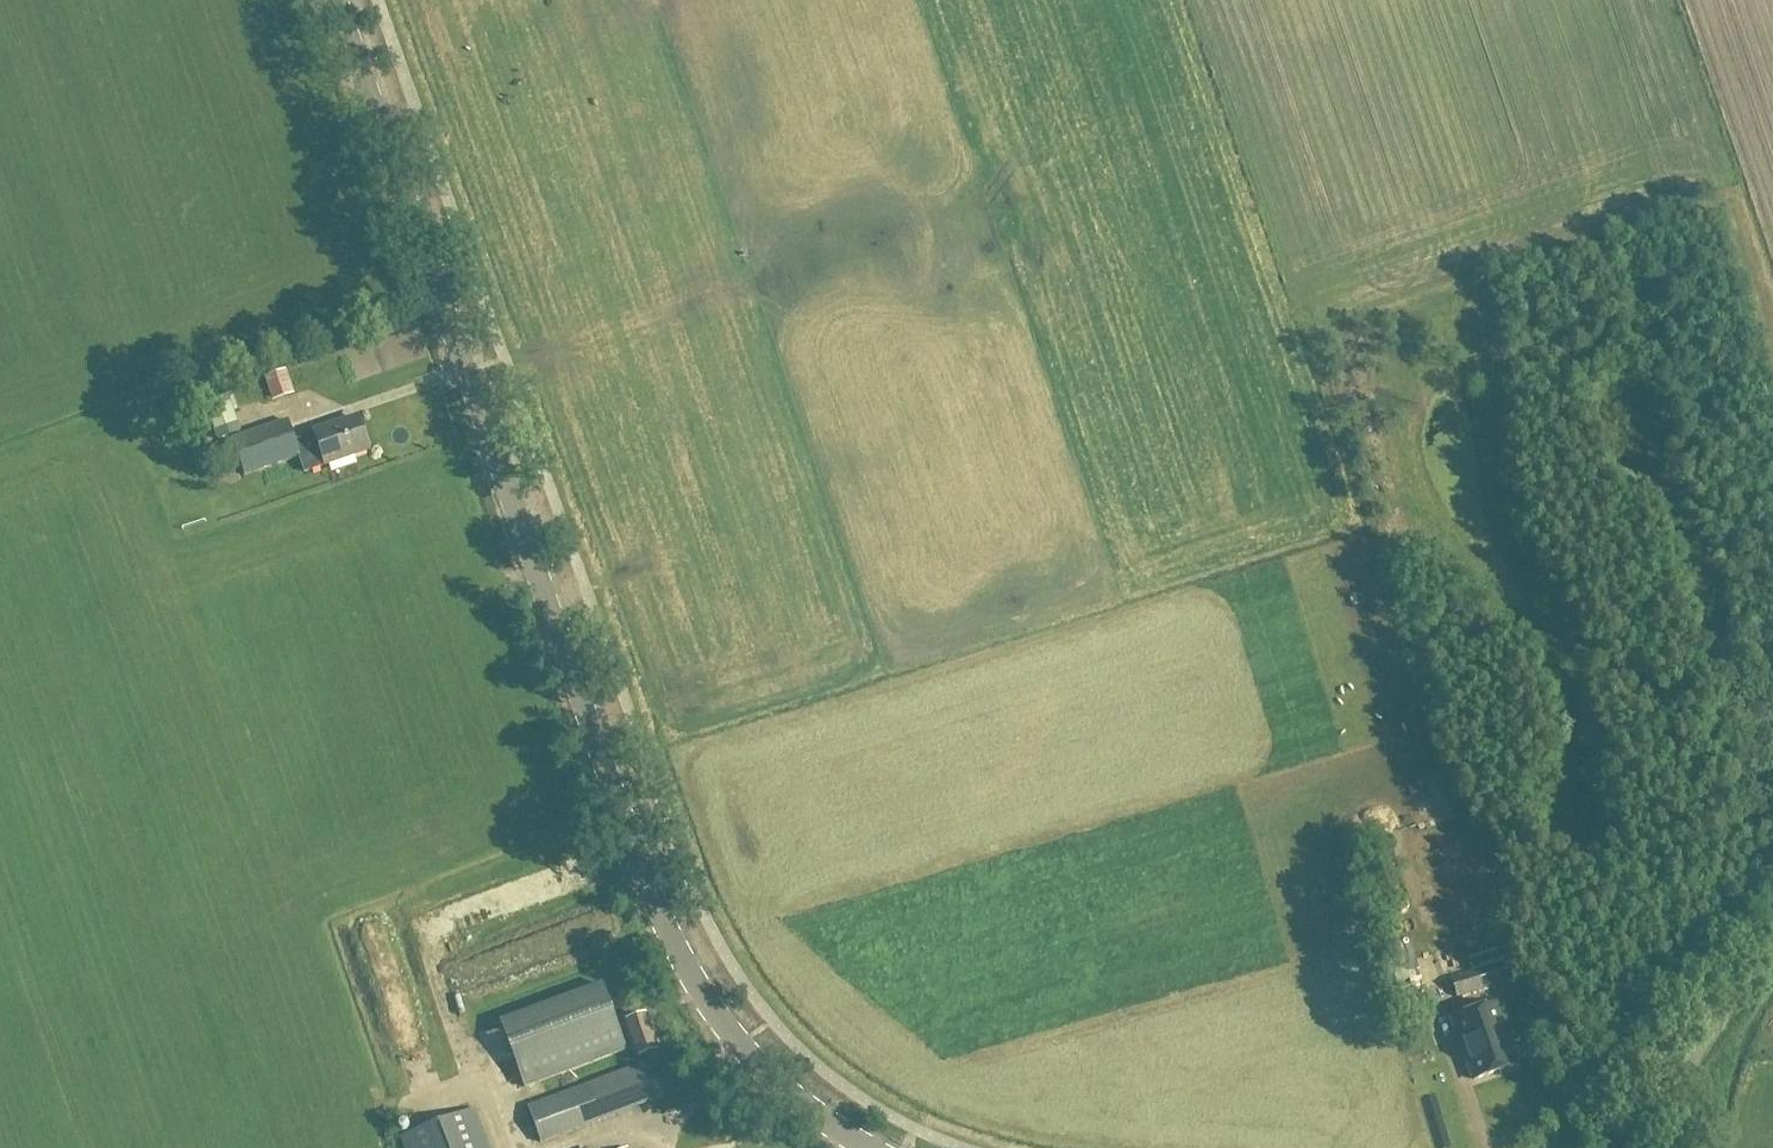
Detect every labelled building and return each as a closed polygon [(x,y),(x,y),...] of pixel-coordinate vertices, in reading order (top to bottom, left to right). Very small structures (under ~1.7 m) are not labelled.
[(292,395),(284,371),(264,378),(272,401),(292,395)] [(230,389),(210,395),(218,421),(238,414),(230,389)] [(303,472),(323,465),(367,451),(357,420),(313,435),(314,436),(293,443),(286,422),(231,441),(244,477),(298,459),(303,472)] [(1438,935),(1486,919),(1461,843),(1413,859),(1438,935)] [(1462,939),(1470,970),(1505,961),(1501,944),(1491,945),(1487,932),(1462,939)] [(1503,964),(1451,978),(1455,998),(1509,984),(1503,964)] [(500,1025),(524,1088),(625,1050),(601,987),(500,1025)] [(1498,1007),(1448,1024),(1452,1038),(1455,1038),(1470,1084),(1515,1069),(1504,1034),(1507,1033),(1498,1007)] [(644,1016),(625,1022),(637,1058),(657,1053),(644,1016)] [(655,1062),(527,1108),(539,1143),(668,1097),(655,1062)] [(398,1140),(402,1147),(486,1147),(471,1111),(398,1140)]
